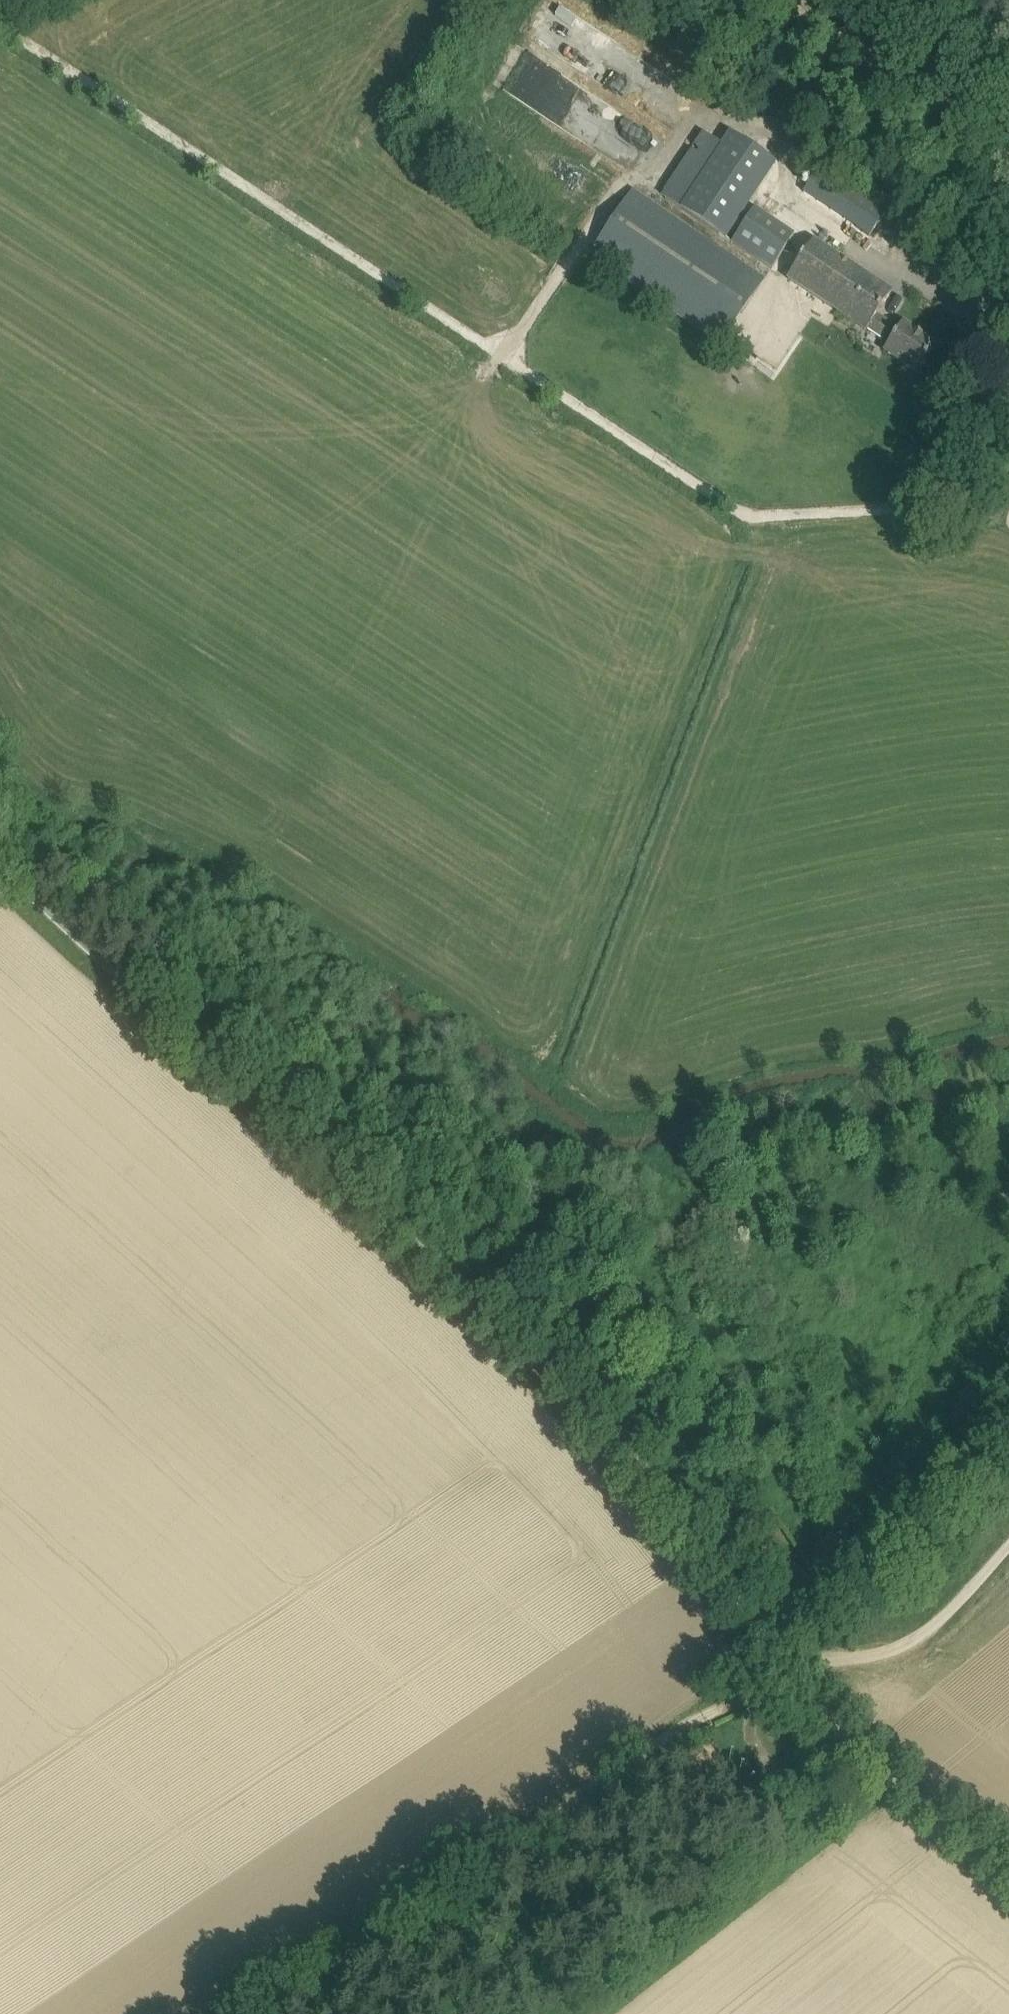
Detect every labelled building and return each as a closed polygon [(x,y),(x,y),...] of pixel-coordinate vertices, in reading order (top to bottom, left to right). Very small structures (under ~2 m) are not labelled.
[(509,88),(541,102),(548,86),(561,92),(568,76),(523,56),(509,88)] [(747,207),(775,160),(726,132),(720,142),(700,130),(658,200),(770,265),(790,232),(747,207)] [(721,344),(766,277),(632,187),(587,254),(721,344)] [(832,212),(870,230),(879,210),(841,192),(832,212)] [(919,370),(935,344),(903,323),(899,329),(877,315),(892,293),(813,241),(790,278),(889,342),(885,347),(919,370)] [(805,1797),(797,1804),(792,1808),(800,1818),(813,1807),(805,1797)]
